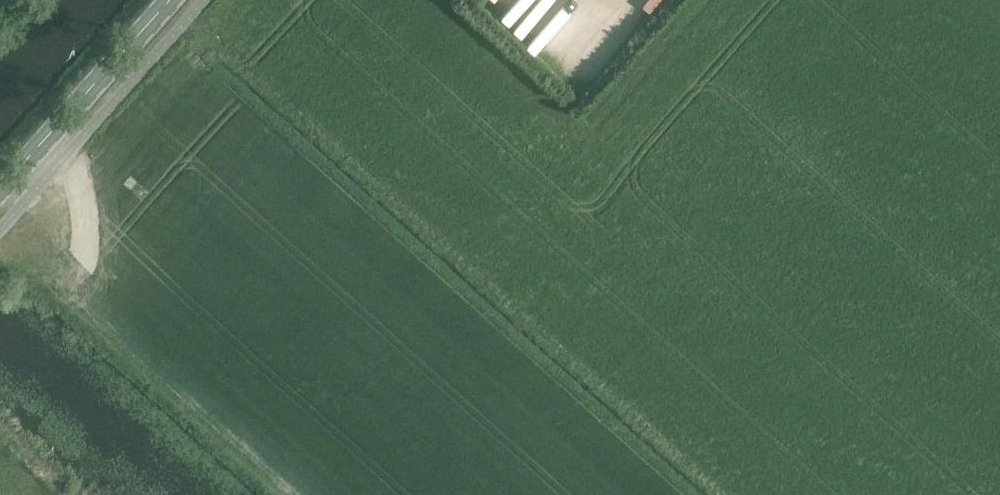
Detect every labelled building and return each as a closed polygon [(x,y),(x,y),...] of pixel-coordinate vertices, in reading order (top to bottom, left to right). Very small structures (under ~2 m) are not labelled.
[(553,0),(505,0),(500,9),(533,31),(553,0)] [(585,17),(552,57),(560,64),(593,23),(585,17)]
